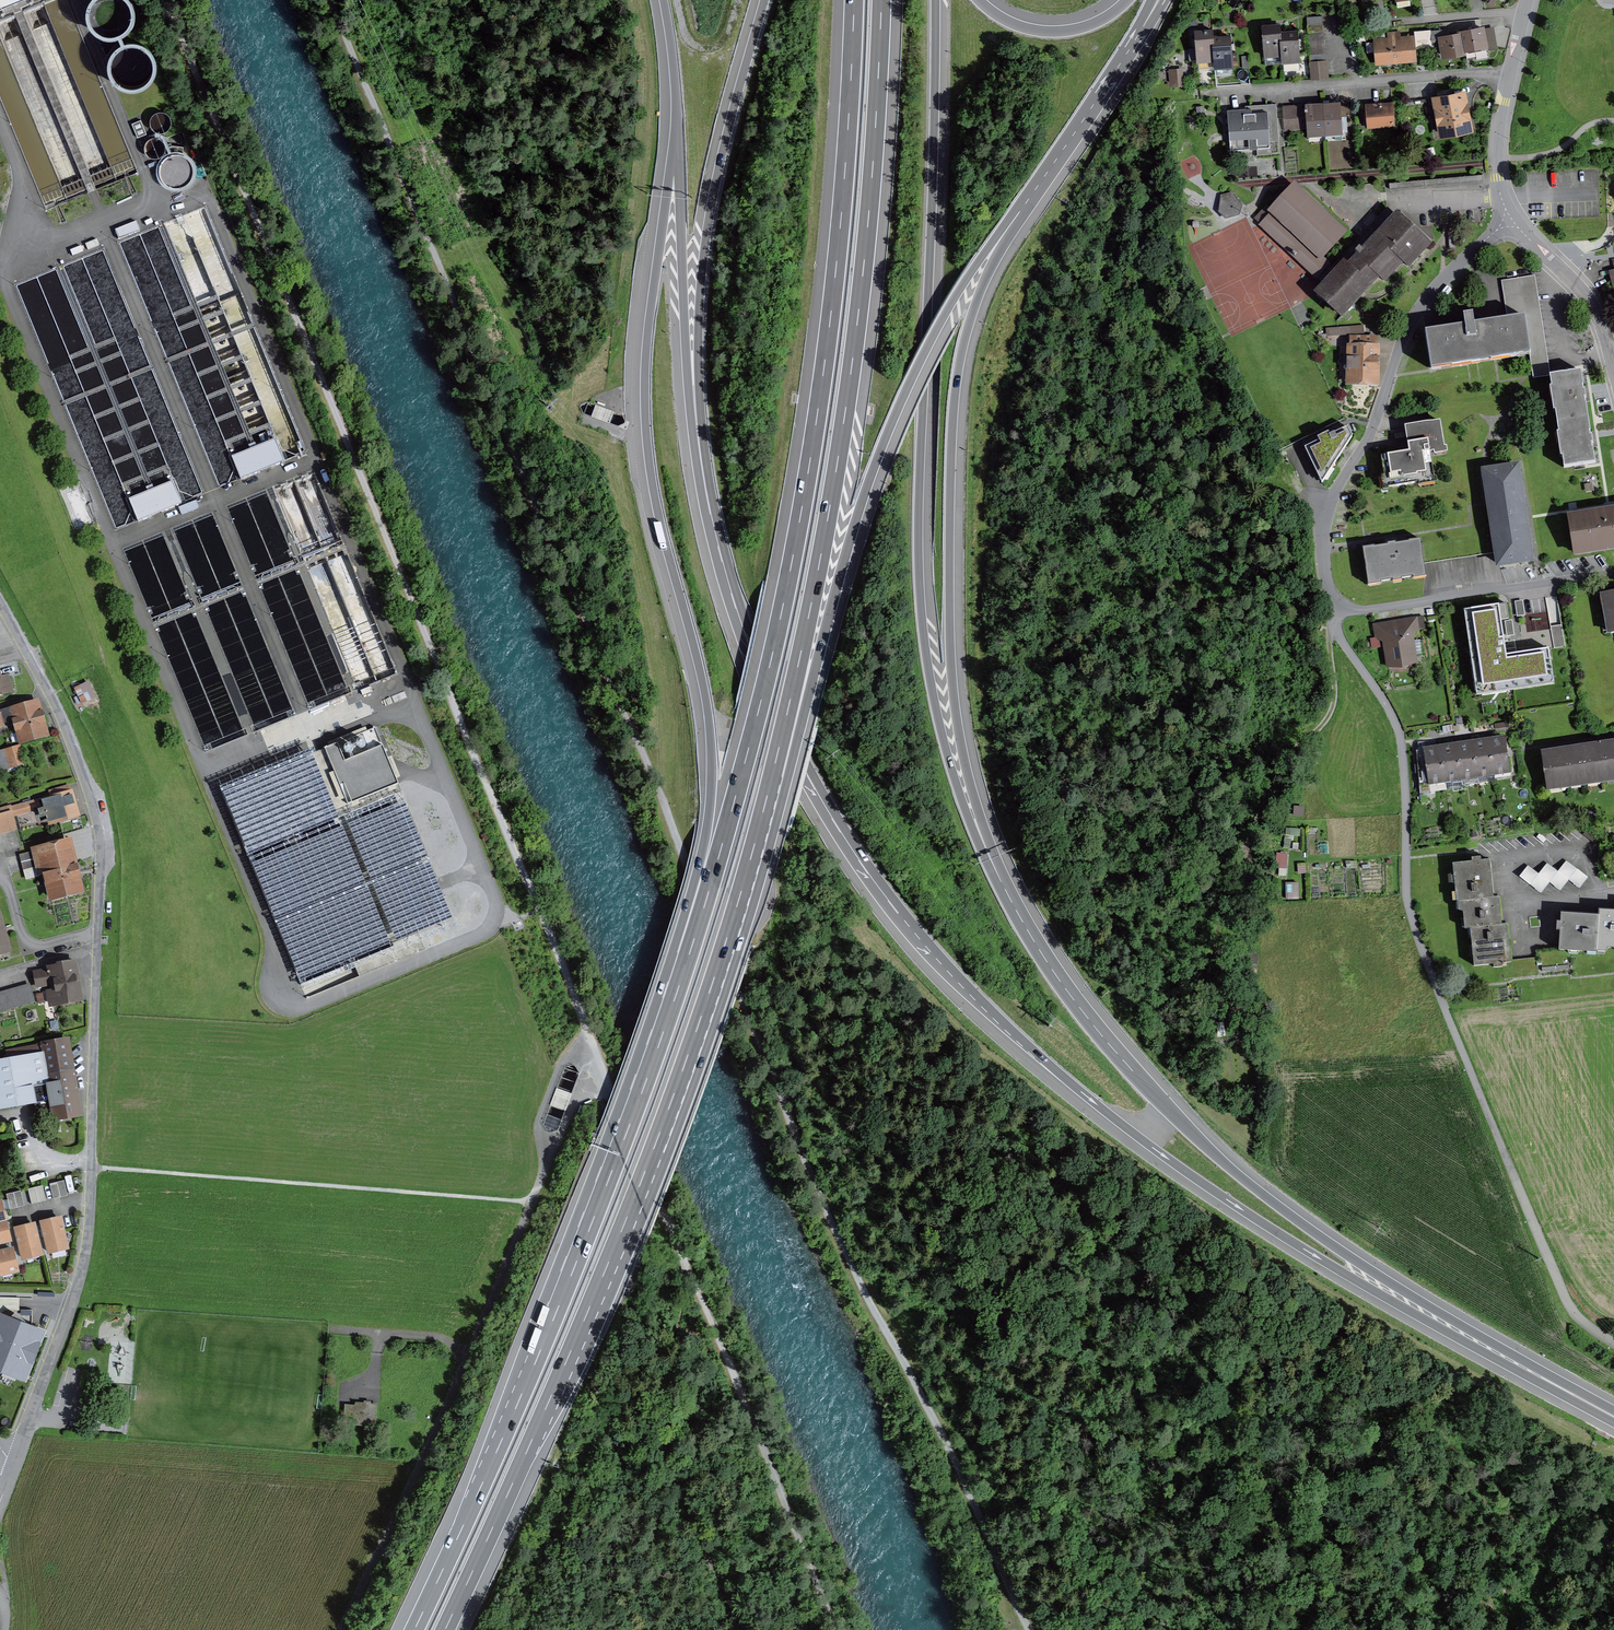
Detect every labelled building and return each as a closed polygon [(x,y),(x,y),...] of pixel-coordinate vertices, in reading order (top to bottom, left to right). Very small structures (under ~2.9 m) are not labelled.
[(21,0),(0,0),(0,9),(21,0)] [(88,20),(120,89),(135,91),(157,81),(159,64),(152,48),(142,47),(144,36),(135,35),(138,15),(131,0),(91,0),(88,20)] [(1307,22),(1323,21),(1323,13),(1307,14),(1307,22)] [(1323,21),(1307,22),(1308,29),(1324,29),(1323,21)] [(1278,25),(1258,27),(1261,58),(1281,56),(1279,33),(1278,25)] [(1485,49),(1482,27),(1458,31),(1459,35),(1463,52),(1485,49)] [(1211,32),(1191,33),(1194,63),(1214,61),(1211,38),(1211,32)] [(1281,64),(1298,63),(1296,32),(1279,33),(1281,56),(1281,64)] [(1464,57),(1463,52),(1459,35),(1436,39),(1440,61),(1464,57)] [(1215,70),(1232,68),(1229,36),(1211,38),(1214,61),(1215,70)] [(1375,67),(1416,64),(1414,36),(1373,39),(1375,67)] [(1311,62),(1327,62),(1327,54),(1311,55),(1311,62)] [(1327,62),(1311,62),(1312,70),(1328,69),(1327,62)] [(1474,132),(1465,91),(1428,98),(1437,139),(1474,132)] [(1322,104),(1323,136),(1340,136),(1339,103),(1322,104)] [(1323,136),(1322,104),(1305,104),(1306,137),(1323,136)] [(1394,129),(1392,104),(1363,106),(1365,131),(1394,129)] [(1280,156),(1275,105),(1251,107),(1252,112),(1228,114),(1231,151),(1257,149),(1258,157),(1280,156)] [(1301,106),(1283,107),(1285,132),(1303,130),(1301,106)] [(190,150),(170,154),(165,131),(172,129),(168,112),(151,116),(156,137),(144,139),(150,166),(160,164),(166,190),(197,183),(190,150)] [(141,120),(132,123),(137,137),(146,134),(141,120)] [(1321,257),(1344,233),(1295,187),(1271,212),(1272,212),(1260,225),(1317,278),(1329,265),(1321,257)] [(1222,193),(1221,215),(1239,215),(1240,193),(1222,193)] [(1409,266),(1428,246),(1397,216),(1387,226),(1384,223),(1375,233),(1379,236),(1364,252),(1359,247),(1355,252),(1359,256),(1348,268),(1344,265),(1317,293),(1337,312),(1346,311),(1380,276),(1385,281),(1404,261),(1409,266)] [(136,221),(115,230),(119,239),(140,231),(136,221)] [(1550,378),(1533,277),(1501,283),(1507,322),(1468,329),(1467,320),(1455,322),(1456,332),(1420,338),(1426,372),(1530,355),(1534,380),(1550,378)] [(1327,329),(1327,339),(1363,336),(1362,326),(1327,329)] [(1377,391),(1378,351),(1344,350),(1344,390),(1377,391)] [(1546,380),(1553,426),(1586,421),(1579,375),(1546,380)] [(1442,450),(1437,420),(1401,428),(1406,453),(1384,457),(1389,485),(1432,477),(1427,453),(1442,450)] [(1586,421),(1553,426),(1560,473),(1594,467),(1586,421)] [(1343,428),(1301,449),(1320,487),(1351,442),(1343,428)] [(271,467),(285,462),(279,448),(275,439),(256,446),(251,449),(231,457),(235,466),(241,480),(261,471),(260,469),(270,465),(271,467)] [(1519,515),(1512,473),(1483,478),(1489,519),(1519,515)] [(177,490),(173,481),(153,488),(148,491),(129,499),(133,508),(138,521),(152,516),(151,514),(161,510),(162,512),(182,504),(177,490)] [(1564,518),(1570,555),(1613,548),(1613,510),(1564,518)] [(1519,515),(1489,519),(1497,566),(1527,561),(1519,515)] [(1421,578),(1414,540),(1359,550),(1366,588),(1421,578)] [(1613,636),(1613,595),(1598,598),(1605,637),(1613,636)] [(1496,678),(1573,668),(1569,638),(1530,643),(1525,609),(1535,608),(1534,598),(1486,604),(1496,678)] [(1415,617),(1371,625),(1379,673),(1415,666),(1410,637),(1419,635),(1415,617)] [(12,694),(7,678),(0,681),(0,698),(12,694)] [(75,687),(82,705),(98,699),(91,680),(75,687)] [(49,746),(39,707),(0,717),(0,732),(13,728),(21,754),(49,746)] [(1488,739),(1493,775),(1508,772),(1503,737),(1488,739)] [(1475,777),(1493,775),(1488,739),(1470,742),(1475,777)] [(1461,779),(1475,777),(1470,742),(1455,744),(1461,779)] [(338,743),(325,748),(348,804),(399,784),(383,745),(345,760),(338,743)] [(1585,747),(1590,783),(1613,779),(1613,743),(1585,747)] [(1444,782),(1461,779),(1455,744),(1438,747),(1444,782)] [(1444,782),(1438,747),(1421,749),(1427,784),(1444,782)] [(1590,783),(1585,747),(1538,754),(1544,790),(1590,783)] [(21,767),(17,751),(3,755),(7,770),(21,767)] [(51,808),(43,811),(50,833),(80,824),(70,792),(48,798),(51,808)] [(14,819),(35,813),(33,805),(12,810),(14,819)] [(16,834),(12,817),(0,820),(0,839),(16,834)] [(67,841),(32,849),(45,902),(79,894),(67,841)] [(1277,867),(1287,867),(1288,852),(1277,851),(1277,867)] [(33,856),(20,859),(24,873),(36,870),(33,856)] [(1452,903),(1459,902),(1491,900),(1488,862),(1449,865),(1452,903)] [(1566,863),(1557,874),(1568,883),(1579,891),(1587,880),(1566,863)] [(1546,866),(1538,876),(1548,885),(1560,893),(1568,883),(1557,874),(1546,866)] [(1527,868),(1518,879),(1540,895),(1548,885),(1538,876),(1527,868)] [(1461,928),(1469,928),(1501,925),(1499,899),(1491,900),(1459,902),(1461,928)] [(1595,912),(1594,918),(1592,954),(1604,955),(1605,949),(1613,950),(1613,913),(1595,912)] [(1592,954),(1594,918),(1557,915),(1555,952),(1592,954)] [(1508,925),(1501,925),(1469,928),(1472,967),(1511,964),(1508,925)] [(48,973),(35,974),(37,993),(46,991),(47,1005),(80,1001),(75,960),(47,964),(48,973)] [(0,993),(0,1014),(34,1005),(29,986),(0,993)] [(1226,1031),(1227,1045),(1239,1044),(1238,1031),(1226,1031)] [(0,1060),(0,1112),(32,1106),(29,1088),(40,1086),(44,1108),(47,1108),(50,1122),(79,1116),(66,1042),(39,1047),(40,1053),(0,1060)] [(65,1180),(58,1183),(62,1197),(69,1195),(65,1180)] [(58,1183),(50,1185),(54,1199),(62,1197),(58,1183)] [(43,1185),(36,1187),(40,1202),(47,1200),(43,1185)] [(36,1187),(28,1189),(32,1204),(40,1202),(36,1187)] [(21,1190),(14,1192),(19,1207),(26,1205),(21,1190)] [(14,1192),(7,1194),(11,1209),(19,1207),(14,1192)] [(60,1213),(40,1219),(49,1249),(68,1244),(60,1213)] [(0,1221),(0,1241),(13,1238),(9,1219),(0,1221)] [(36,1220),(15,1224),(22,1258),(43,1253),(36,1220)] [(0,1247),(0,1272),(18,1268),(13,1245),(0,1247)] [(0,1311),(0,1371),(26,1381),(47,1329),(0,1311)] [(356,1406),(346,1405),(345,1417),(355,1417),(355,1424),(375,1425),(376,1404),(356,1403),(356,1406)]
